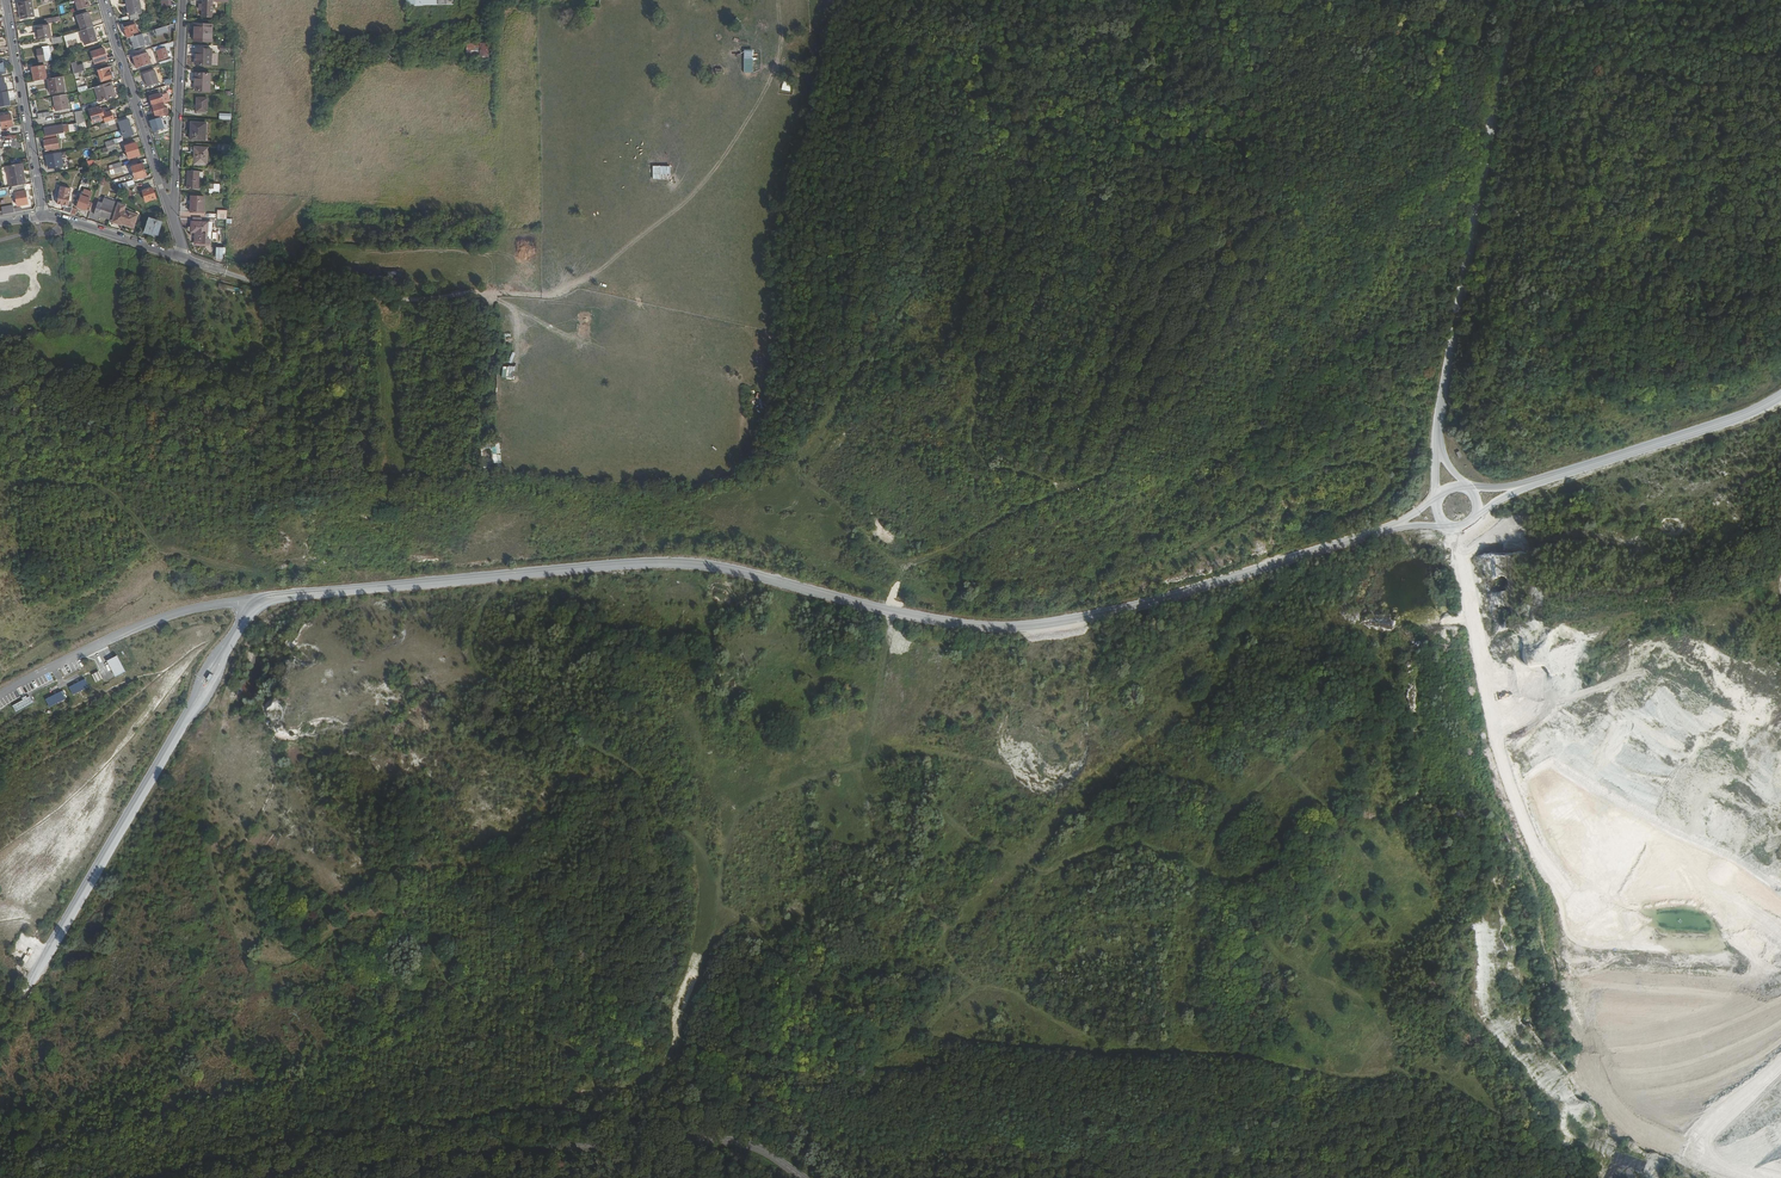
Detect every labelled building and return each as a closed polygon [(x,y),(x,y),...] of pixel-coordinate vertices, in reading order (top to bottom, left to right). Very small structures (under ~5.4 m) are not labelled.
[(32,0),(29,0),(20,2),(22,19),(35,17),(32,0)] [(79,10),(92,6),(91,0),(90,1),(88,1),(88,0),(76,0),(79,10)] [(129,16),(141,14),(139,0),(126,0),(129,16)] [(228,3),(228,0),(212,0),(212,1),(202,0),(202,5),(199,5),(199,10),(202,11),(201,18),(211,18),(212,3),(228,3)] [(91,27),(81,31),(86,45),(97,41),(93,27),(101,24),(98,12),(87,16),(91,27)] [(39,27),(42,40),(52,38),(53,43),(63,42),(62,36),(53,38),(51,24),(39,27)] [(213,25),(195,24),(194,41),(212,42),(213,25)] [(124,28),(127,39),(130,38),(133,49),(145,46),(141,34),(139,35),(136,25),(124,28)] [(156,36),(168,31),(166,26),(154,30),(156,36)] [(77,40),(77,43),(81,42),(79,33),(66,36),(67,42),(77,40)] [(466,43),(466,57),(488,57),(487,43),(466,43)] [(154,47),(157,53),(165,50),(163,44),(154,47)] [(50,60),(49,57),(45,58),(44,52),(48,51),(48,46),(43,47),(43,49),(38,50),(40,62),(50,60)] [(104,48),(92,53),(96,63),(108,59),(104,48)] [(212,49),(196,48),(195,64),(211,65),(212,49)] [(157,53),(160,62),(168,60),(165,50),(157,53)] [(146,53),(132,57),(136,68),(150,64),(146,53)] [(744,73),(753,73),(753,57),(744,57),(744,73)] [(74,75),(79,92),(83,91),(79,73),(86,70),(84,64),(77,66),(76,61),(71,63),(74,74),(74,75)] [(32,68),(35,81),(47,79),(45,65),(32,68)] [(109,65),(98,69),(102,81),(115,77),(112,69),(111,70),(109,65)] [(159,83),(155,70),(142,75),(143,79),(145,79),(146,82),(148,87),(159,83)] [(210,74),(196,74),(195,91),(209,91),(210,74)] [(0,77),(0,99),(9,97),(5,76),(0,77)] [(62,76),(50,78),(51,88),(50,88),(52,94),(64,91),(62,76)] [(111,81),(96,86),(100,101),(115,96),(112,87),(113,87),(111,81)] [(161,116),(161,117),(165,116),(162,108),(165,107),(164,104),(170,101),(167,93),(161,95),(160,93),(149,97),(156,117),(161,116)] [(65,95),(54,97),(57,111),(68,109),(65,95)] [(197,99),(196,112),(207,113),(208,99),(197,99)] [(96,126),(99,125),(101,129),(110,127),(108,122),(107,122),(104,114),(102,109),(92,112),(96,126)] [(86,125),(83,110),(75,112),(78,126),(86,125)] [(11,114),(0,116),(2,128),(13,126),(11,114)] [(136,133),(131,118),(122,121),(127,136),(136,133)] [(156,119),(150,121),(153,131),(159,129),(156,119)] [(191,140),(205,141),(206,123),(194,123),(194,129),(192,129),(191,140)] [(45,130),(46,136),(51,135),(59,133),(60,138),(66,137),(65,132),(76,131),(75,125),(45,130)] [(52,139),(45,140),(46,152),(60,149),(58,138),(52,139)] [(105,143),(107,147),(108,151),(117,149),(114,140),(105,143)] [(125,145),(127,152),(129,159),(140,155),(136,142),(125,145)] [(189,157),(189,164),(206,165),(208,148),(194,147),(194,152),(193,157),(189,157)] [(61,152),(47,155),(49,169),(63,166),(62,157),(61,153),(61,152)] [(120,162),(112,164),(115,173),(123,170),(120,162)] [(22,163),(7,165),(11,187),(24,184),(26,184),(25,177),(22,178),(21,170),(24,169),(22,163)] [(132,167),(134,173),(136,179),(147,176),(143,163),(132,167)] [(670,180),(670,166),(658,166),(658,180),(670,180)] [(187,188),(198,189),(198,178),(199,171),(190,171),(189,176),(187,176),(187,188)] [(118,184),(120,189),(121,189),(124,193),(130,191),(127,181),(118,184)] [(12,194),(16,193),(18,205),(28,204),(26,191),(24,184),(11,187),(12,194)] [(208,184),(208,193),(219,193),(219,184),(208,184)] [(72,189),(62,186),(56,202),(61,203),(66,205),(72,189)] [(154,187),(144,191),(147,200),(157,197),(154,187)] [(93,192),(85,189),(83,195),(82,196),(79,204),(87,207),(93,192)] [(191,197),(190,214),(203,214),(204,198),(191,197)] [(99,215),(110,218),(114,206),(103,203),(99,215)] [(129,207),(122,205),(117,223),(125,225),(126,223),(134,226),(138,214),(128,211),(129,207)] [(72,209),(65,207),(64,211),(71,213),(72,214),(76,215),(78,212),(76,211),(77,208),(73,207),(72,209)] [(216,219),(226,219),(226,210),(217,210),(216,219)] [(163,221),(150,217),(146,232),(154,235),(155,233),(158,234),(163,221)] [(205,245),(206,224),(201,224),(192,223),(191,232),(195,232),(195,244),(205,245)] [(215,247),(215,259),(222,259),(223,248),(215,247)] [(374,275),(375,266),(366,266),(365,274),(374,275)] [(512,378),(513,367),(502,366),(501,378),(512,378)] [(1461,370),(1454,371),(1455,379),(1462,378),(1461,370)] [(117,655),(107,661),(115,676),(125,671),(117,655)] [(99,671),(92,674),(96,682),(103,679),(99,671)] [(50,672),(41,676),(44,683),(53,679),(50,672)] [(85,679),(70,687),(73,695),(89,687),(85,679)] [(17,699),(25,694),(21,687),(13,692),(17,699)] [(62,691),(46,698),(50,706),(66,698),(62,691)] [(29,696),(12,705),(16,712),(33,703),(29,696)] [(33,951),(30,949),(22,961),(26,963),(33,951)]
